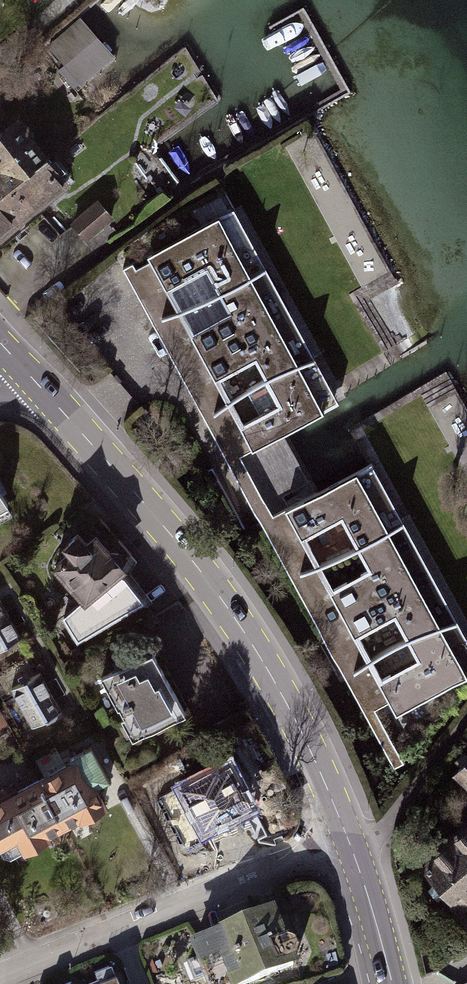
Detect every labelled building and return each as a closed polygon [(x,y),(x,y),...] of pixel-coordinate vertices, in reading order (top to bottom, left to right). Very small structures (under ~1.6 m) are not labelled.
[(83,22),(51,48),(81,85),(113,58),(83,22)] [(77,185),(22,118),(0,136),(0,249),(77,185)] [(69,225),(84,244),(113,222),(97,202),(69,225)] [(410,769),(384,722),(466,677),(466,650),(366,467),(314,496),(278,430),(338,398),(237,214),(124,276),(399,775),(410,769)] [(76,536),(38,573),(75,611),(114,574),(76,536)] [(18,643),(0,607),(0,652),(18,643)] [(144,658),(89,686),(120,748),(175,720),(144,658)] [(36,672),(4,688),(27,732),(59,716),(36,672)] [(0,798),(0,844),(15,835),(24,851),(105,803),(96,788),(111,779),(90,745),(0,798)] [(448,780),(466,802),(466,764),(448,780)] [(222,765),(170,795),(195,837),(247,807),(222,765)] [(414,868),(452,913),(466,901),(466,824),(414,868)] [(179,955),(192,983),(258,983),(288,971),(266,918),(179,955)] [(98,983),(122,983),(119,976),(98,983)]
